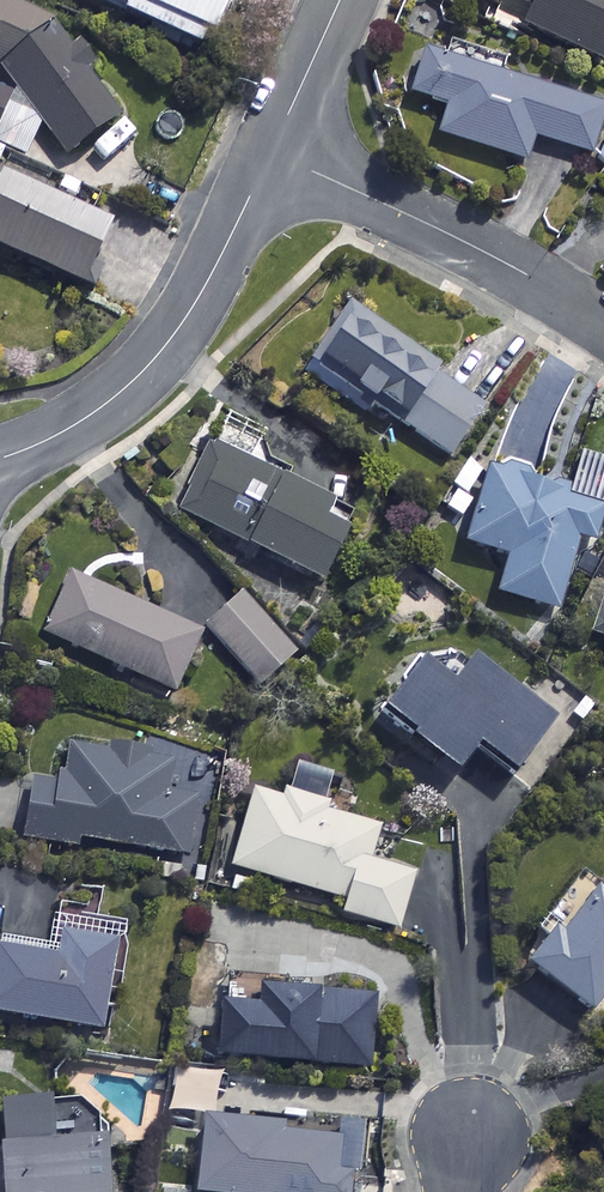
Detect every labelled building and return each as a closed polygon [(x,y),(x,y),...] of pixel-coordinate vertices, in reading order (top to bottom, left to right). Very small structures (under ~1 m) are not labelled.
[(223,0),(109,0),(124,6),(121,13),(205,51),(227,2),(223,0)] [(529,9),(522,25),(602,62),(603,57),(603,0),(510,0),(529,9)] [(5,150),(28,161),(41,133),(62,158),(117,114),(50,28),(0,4),(0,66),(16,87),(12,97),(0,91),(0,160),(5,150)] [(423,49),(409,92),(447,104),(437,134),(524,162),(533,136),(591,155),(603,114),(603,108),(423,49)] [(2,171),(0,175),(0,248),(79,284),(108,219),(2,171)] [(443,367),(346,307),(311,363),(377,404),(374,409),(449,456),(481,404),(437,377),(443,367)] [(329,501),(211,443),(178,510),(320,581),(345,532),(320,519),(329,501)] [(489,463),(464,542),(508,556),(496,592),(556,611),(580,535),(593,539),(603,504),(603,499),(489,463)] [(200,632),(71,575),(46,634),(174,691),(200,632)] [(295,652),(240,594),(205,627),(260,685),(295,652)] [(548,723),(464,660),(439,694),(406,669),(373,712),(453,772),(474,743),(512,772),(548,723)] [(178,757),(66,740),(60,784),(31,780),(23,838),(73,845),(74,838),(190,855),(198,796),(173,793),(178,757)] [(333,773),(293,762),(283,797),(253,788),(231,867),(345,899),(341,912),(399,929),(415,872),(369,859),(378,825),(322,809),(333,773)] [(579,874),(535,929),(544,937),(525,961),(592,1015),(603,999),(603,893),(579,874)] [(59,914),(52,952),(0,943),(0,1013),(100,1032),(106,999),(113,1001),(128,921),(59,914)] [(375,989),(221,979),(216,1055),(370,1065),(375,989)] [(0,1103),(0,1191),(106,1191),(104,1136),(91,1136),(90,1101),(0,1103)] [(202,1115),(196,1191),(350,1191),(351,1186),(373,1187),(378,1128),(202,1115)]
